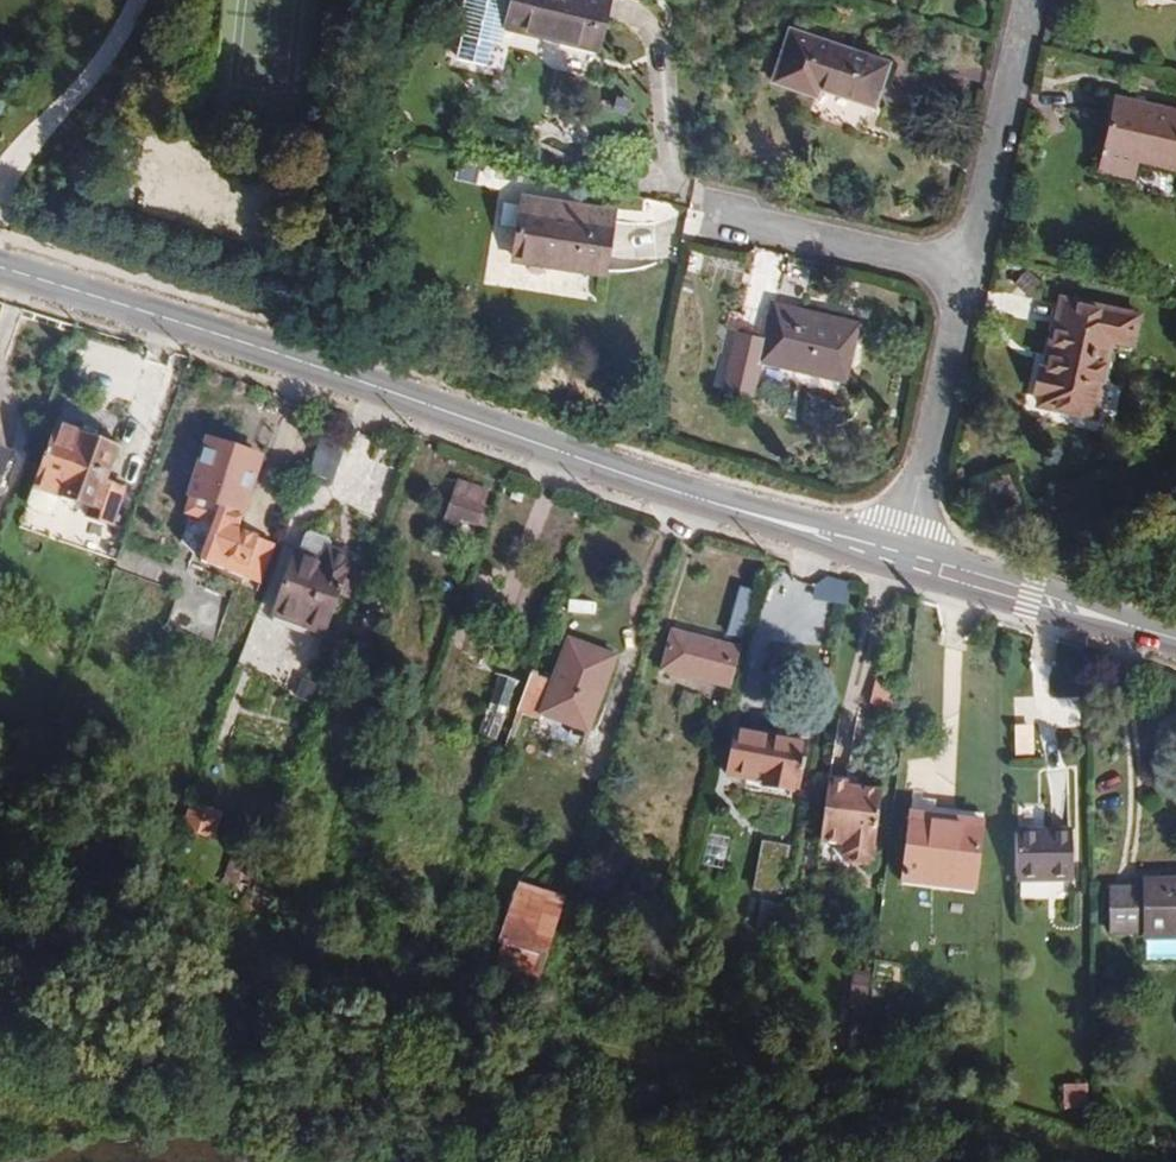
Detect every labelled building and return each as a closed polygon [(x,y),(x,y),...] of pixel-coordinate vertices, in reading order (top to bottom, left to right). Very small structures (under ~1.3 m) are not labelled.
[(474,31),(481,33),(478,45),(509,52),(512,41),(518,42),(522,25),(607,46),(619,0),(482,0),(474,31)] [(794,23),(775,77),(819,92),(823,84),(874,101),(890,56),(794,23)] [(1119,87),(1102,165),(1133,172),(1138,155),(1175,162),(1175,100),(1119,87)] [(526,192),(514,256),(605,271),(616,207),(526,192)] [(1041,389),(1039,400),(1097,412),(1115,336),(1134,340),(1142,308),(1063,290),(1048,361),(1042,360),(1036,388),(1041,389)] [(847,375),(860,318),(778,298),(770,326),(768,335),(740,328),(726,384),(756,391),(764,356),(847,375)] [(768,335),(770,326),(742,320),(740,328),(768,335)] [(108,480),(121,445),(93,434),(94,430),(58,417),(33,483),(58,491),(88,503),(85,510),(112,521),(125,485),(108,480)] [(239,526),(264,452),(209,433),(190,490),(192,492),(185,509),(192,511),(180,544),(194,554),(206,558),(204,565),(264,585),(280,540),(239,526)] [(325,436),(310,469),(335,480),(349,446),(325,436)] [(8,448),(0,445),(0,471),(8,448)] [(483,499),(488,486),(458,474),(446,508),(461,514),(485,523),(492,502),(483,499)] [(52,506),(58,491),(33,483),(28,498),(30,503),(46,510),(52,506)] [(458,522),(461,514),(446,508),(443,516),(458,522)] [(350,554),(351,551),(329,544),(330,538),(328,532),(311,525),(305,528),(299,545),(298,545),(274,614),(324,631),(344,571),(350,554)] [(356,575),(362,558),(350,554),(344,571),(356,575)] [(744,633),(757,585),(741,581),(727,629),(744,633)] [(730,685),(742,643),(672,624),(661,667),(730,685)] [(534,667),(518,708),(540,716),(542,711),(589,728),(617,653),(569,635),(553,676),(539,671),(540,670),(534,667)] [(462,652),(448,691),(486,706),(479,728),(498,736),(519,679),(498,671),(499,666),(462,652)] [(1018,724),(1018,753),(1038,753),(1038,724),(1018,724)] [(737,725),(728,771),(799,784),(808,739),(737,725)] [(850,776),(830,774),(823,837),(842,839),(841,852),(847,858),(868,860),(874,856),(882,786),(849,782),(850,776)] [(217,836),(225,808),(193,800),(185,828),(217,836)] [(986,815),(913,806),(904,876),(977,886),(986,815)] [(1073,826),(1019,826),(1019,875),(1073,875),(1073,826)] [(773,844),(764,889),(779,892),(788,847),(773,844)] [(270,898),(281,868),(263,862),(255,886),(265,890),(262,895),(270,898)] [(1146,874),(1146,883),(1111,883),(1112,930),(1146,929),(1146,935),(1175,934),(1175,873),(1146,874)] [(548,950),(566,894),(521,880),(502,937),(548,950)] [(781,928),(786,901),(764,896),(758,922),(781,928)] [(1150,957),(1175,956),(1175,940),(1150,940),(1150,957)] [(872,968),(855,966),(853,989),(870,991),(872,968)] [(875,1032),(889,1033),(891,1010),(877,1008),(875,1032)] [(1067,1080),(1067,1106),(1089,1106),(1088,1079),(1067,1080)]
